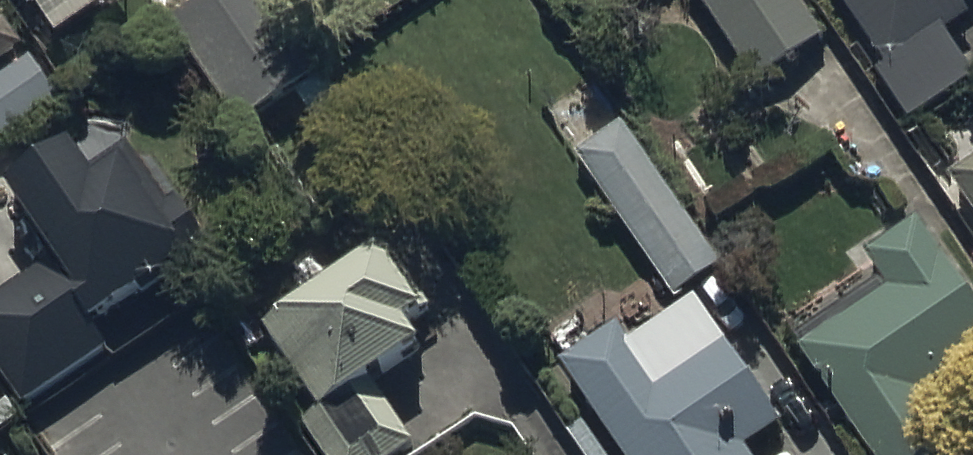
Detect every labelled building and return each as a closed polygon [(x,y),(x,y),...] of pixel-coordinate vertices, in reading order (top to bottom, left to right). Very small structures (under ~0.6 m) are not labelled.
[(53,40),(111,0),(25,0),(53,40)] [(168,24),(235,129),(291,93),(323,141),(353,122),(275,0),(205,0),(168,24)] [(756,81),(820,40),(794,0),(704,0),(756,81)] [(875,50),(863,59),(906,121),(972,74),(972,71),(948,36),(972,18),(960,0),(840,0),(875,50)] [(0,17),(0,64),(22,49),(0,17)] [(28,59),(0,79),(0,140),(57,98),(28,59)] [(619,123),(574,154),(674,300),(719,269),(619,123)] [(0,298),(0,376),(20,408),(106,352),(90,327),(207,251),(174,200),(166,206),(129,148),(86,176),(70,153),(5,195),(51,265),(0,298)] [(945,187),(972,226),(972,167),(945,187)] [(797,351),(869,454),(965,454),(939,418),(950,411),(934,389),(972,362),(972,310),(914,226),(868,258),(888,287),(797,351)] [(241,452),(243,454),(407,454),(420,446),(378,384),(422,354),(407,332),(423,321),(421,318),(432,310),(391,249),(265,334),(318,413),(299,426),(292,417),(241,452)] [(745,454),(780,431),(691,302),(633,342),(621,325),(562,366),(624,454),(746,454),(745,454)] [(80,392),(30,425),(49,454),(122,454),(80,392)]
